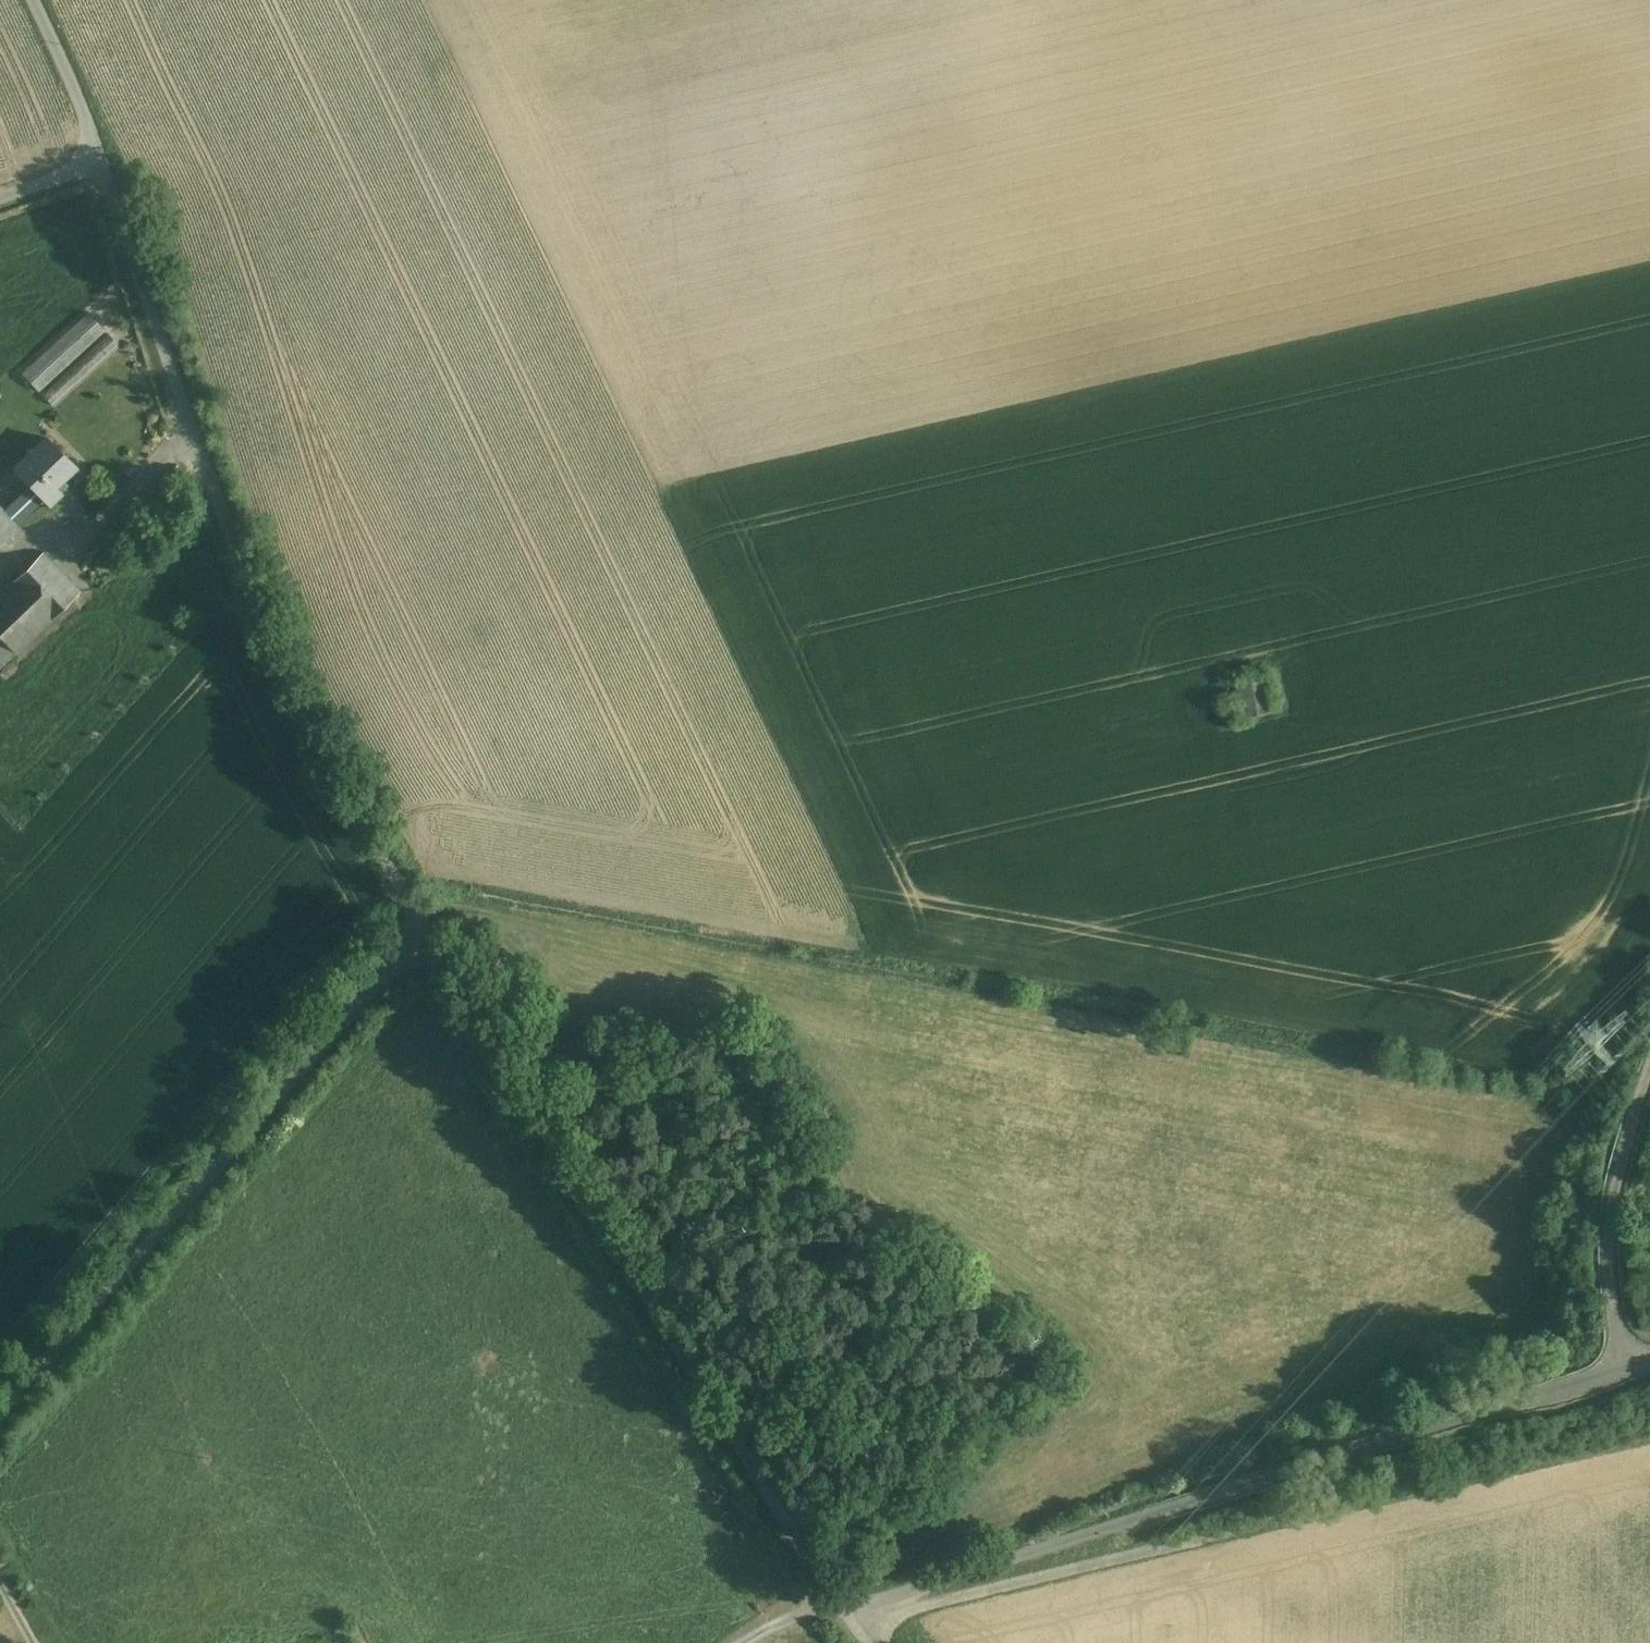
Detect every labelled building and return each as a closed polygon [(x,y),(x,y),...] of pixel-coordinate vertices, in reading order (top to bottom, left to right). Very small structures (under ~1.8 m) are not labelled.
[(89,312),(21,372),(39,392),(106,331),(89,312)] [(109,334),(43,394),(53,405),(119,345),(109,334)] [(2,512),(16,526),(43,499),(49,504),(60,493),(58,491),(66,484),(62,480),(76,466),(47,437),(14,469),(30,485),(2,512)] [(17,527),(16,526),(2,512),(0,510),(0,543),(17,527)] [(0,593),(0,636),(16,653),(80,591),(42,553),(0,593)]
